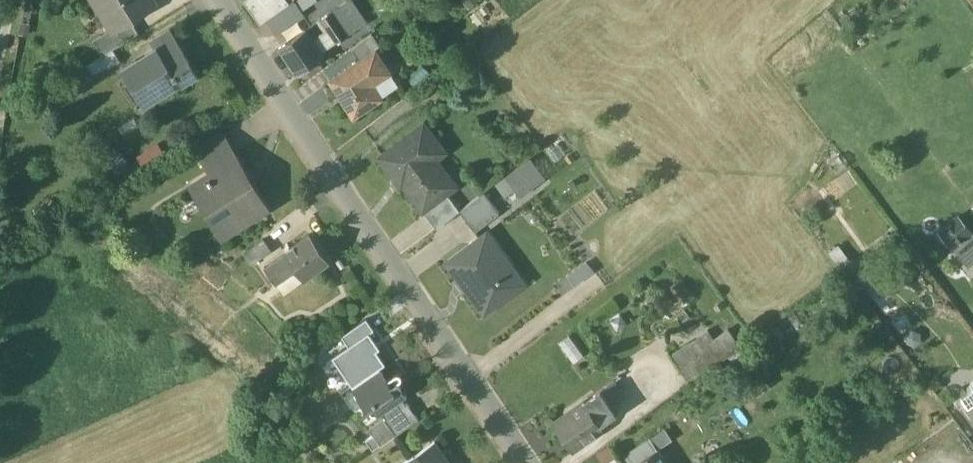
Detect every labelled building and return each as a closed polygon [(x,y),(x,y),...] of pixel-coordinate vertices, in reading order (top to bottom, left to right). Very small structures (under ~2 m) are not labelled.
[(113,26),(120,22),(121,23),(131,18),(154,3),(153,0),(96,0),(113,26)] [(262,0),(247,0),(263,22),(273,14),(262,0)] [(285,0),(262,0),(273,14),(288,4),(285,0)] [(309,14),(315,9),(319,16),(341,0),(299,0),(309,14)] [(113,26),(94,38),(103,53),(114,47),(139,31),(131,18),(121,23),(120,22),(113,26)] [(141,66),(129,74),(146,101),(164,90),(161,84),(176,74),(182,84),(198,74),(170,29),(152,40),(161,54),(141,66)] [(306,29),(279,47),(297,74),(324,56),(306,29)] [(372,33),(352,48),(360,60),(376,50),(377,51),(382,47),(372,33)] [(103,53),(86,64),(94,76),(121,59),(114,47),(103,53)] [(360,60),(331,79),(354,116),(383,97),(374,83),(390,72),(377,51),(376,50),(360,60)] [(136,59),(124,67),(129,74),(141,66),(136,59)] [(424,122),(379,155),(393,174),(396,172),(423,208),(447,191),(450,189),(422,152),(438,140),(424,122)] [(221,132),(198,147),(213,171),(237,157),(221,132)] [(248,174),(237,157),(213,171),(193,184),(222,231),(262,206),(244,177),(248,174)] [(548,179),(530,157),(506,174),(524,196),(548,179)] [(447,191),(423,208),(437,226),(460,209),(447,191)] [(484,191),(460,209),(475,230),(500,212),(484,191)] [(939,231),(972,266),(972,265),(972,228),(958,213),(939,231)] [(310,233),(285,250),(286,251),(297,267),(304,277),(329,259),(310,233)] [(481,234),(446,260),(484,312),(526,281),(512,263),(505,268),(481,234)] [(264,237),(244,251),(252,263),(272,249),(264,237)] [(286,251),(266,266),(276,281),(297,267),(286,251)] [(343,333),(350,343),(369,330),(374,327),(367,317),(343,333)] [(708,330),(689,344),(688,343),(671,356),(690,383),(741,346),(728,329),(715,339),(708,330)] [(353,385),(380,366),(386,362),(376,348),(379,345),(369,330),(350,343),(332,355),(353,385)] [(570,338),(562,344),(575,362),(584,356),(570,338)] [(380,366),(353,385),(367,405),(371,402),(378,413),(382,410),(402,396),(407,393),(397,378),(401,375),(402,373),(401,372),(401,371),(400,370),(398,369),(397,369),(396,370),(387,376),(380,366)] [(614,380),(600,389),(611,405),(624,395),(614,380)] [(600,389),(584,400),(600,424),(616,413),(611,405),(600,389)] [(961,399),(968,409),(972,405),(972,390),(961,399)] [(402,396),(382,410),(386,415),(384,416),(396,433),(419,417),(408,400),(406,401),(402,396)] [(584,400),(553,421),(572,449),(603,428),(600,424),(584,400)] [(613,462),(667,462),(650,438),(613,462)] [(401,462),(452,462),(435,439),(401,462)]
